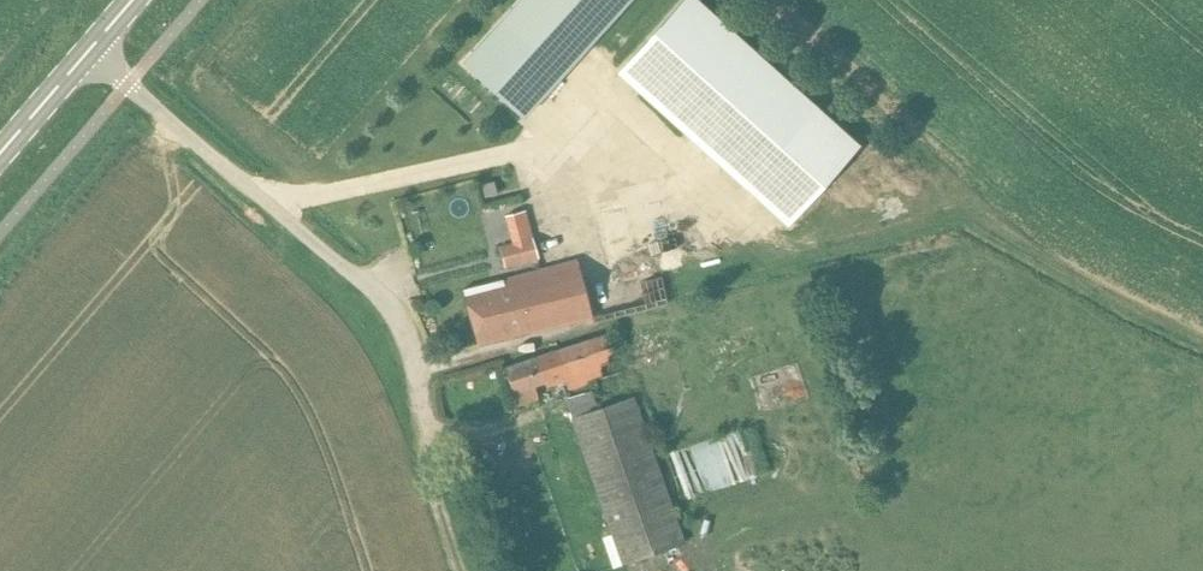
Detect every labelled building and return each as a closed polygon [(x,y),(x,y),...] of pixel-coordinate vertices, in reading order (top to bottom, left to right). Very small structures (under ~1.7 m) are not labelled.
[(619,0),(476,0),(428,59),(511,128),(619,0)] [(636,86),(745,184),(789,224),(858,147),(814,108),(695,0),(682,0),(619,70),(636,86)] [(494,182),(482,185),(485,197),(497,194),(494,182)] [(593,214),(611,285),(682,267),(663,198),(593,214)] [(506,266),(538,258),(532,238),(500,247),(506,266)] [(479,345),(592,317),(577,260),(463,289),(479,345)] [(608,334),(527,360),(504,367),(517,406),(536,400),(533,390),(567,379),(570,389),(620,373),(608,334)] [(686,541),(635,396),(602,407),(592,391),(567,399),(622,565),(686,541)] [(742,430),(684,445),(688,460),(700,458),(703,473),(723,468),(727,484),(753,478),(742,430)]
